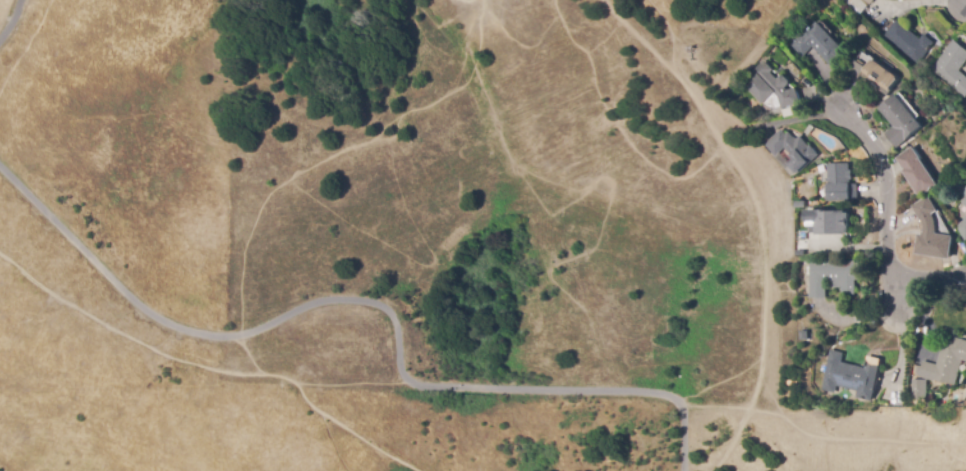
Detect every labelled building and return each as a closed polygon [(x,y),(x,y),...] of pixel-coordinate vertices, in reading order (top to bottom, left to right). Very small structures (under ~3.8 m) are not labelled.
[(856,15),(839,0),(862,0),(866,4),(856,15)] [(916,64),(883,36),(898,19),(920,39),(925,34),(935,42),(916,64)] [(827,64),(812,48),(801,58),(789,45),(801,34),(801,31),(806,27),(810,27),(811,29),(819,22),(843,49),(827,64)] [(955,39),(965,49),(965,61),(958,71),(965,78),(965,93),(962,98),(929,70),(955,39)] [(886,96),(877,89),(878,86),(863,74),(858,80),(847,72),(857,60),(867,68),(873,60),(874,61),(875,60),(898,77),(897,78),(898,79),(890,89),(891,90),(886,96)] [(784,112),(780,107),(776,107),(774,108),(772,107),(771,107),(770,107),(769,107),(768,106),(766,106),(765,105),(764,104),(763,104),(763,103),(762,104),(746,87),(757,76),(754,72),(766,61),(774,70),(772,73),(778,79),(781,76),(785,76),(789,81),(790,84),(785,88),(789,92),(792,89),(800,97),(784,112)] [(897,148),(885,134),(894,127),(879,109),(897,94),(923,127),(897,148)] [(797,174),(789,164),(795,160),(785,148),(775,156),(765,144),(782,130),(786,135),(789,132),(794,138),(795,137),(797,140),(801,136),(810,146),(811,145),(820,155),(797,174)] [(919,196),(902,171),(904,170),(896,159),(913,147),(940,185),(926,194),(925,192),(919,196)] [(858,201),(828,202),(828,185),(829,185),(829,172),(829,164),(841,164),(841,172),(852,171),(853,184),(858,184),(858,201)] [(955,195),(965,206),(965,184),(955,195)] [(951,259),(915,254),(918,234),(923,235),(924,229),(923,224),(922,221),(921,221),(912,207),(929,196),(938,211),(933,214),(935,220),(937,225),(937,234),(954,236),(951,259)] [(849,235),(818,235),(818,210),(833,210),(833,211),(849,211),(849,213),(852,213),(853,233),(849,233),(849,235)] [(962,219),(965,216),(965,240),(964,241),(955,226),(963,220),(962,219)] [(810,298),(809,279),(810,279),(810,261),(860,261),(860,280),(856,280),(856,295),(842,295),(842,288),(828,288),(828,281),(826,281),(826,298),(810,298)] [(946,336),(965,341),(965,365),(961,364),(955,386),(934,381),(919,377),(923,361),(937,365),(940,352),(941,353),(946,336)] [(873,402),(856,398),(858,392),(836,387),(835,394),(821,391),(831,350),(844,353),(842,362),(866,368),(869,355),(883,359),(873,402)] [(927,400),(913,400),(913,380),(927,380),(927,400)]
